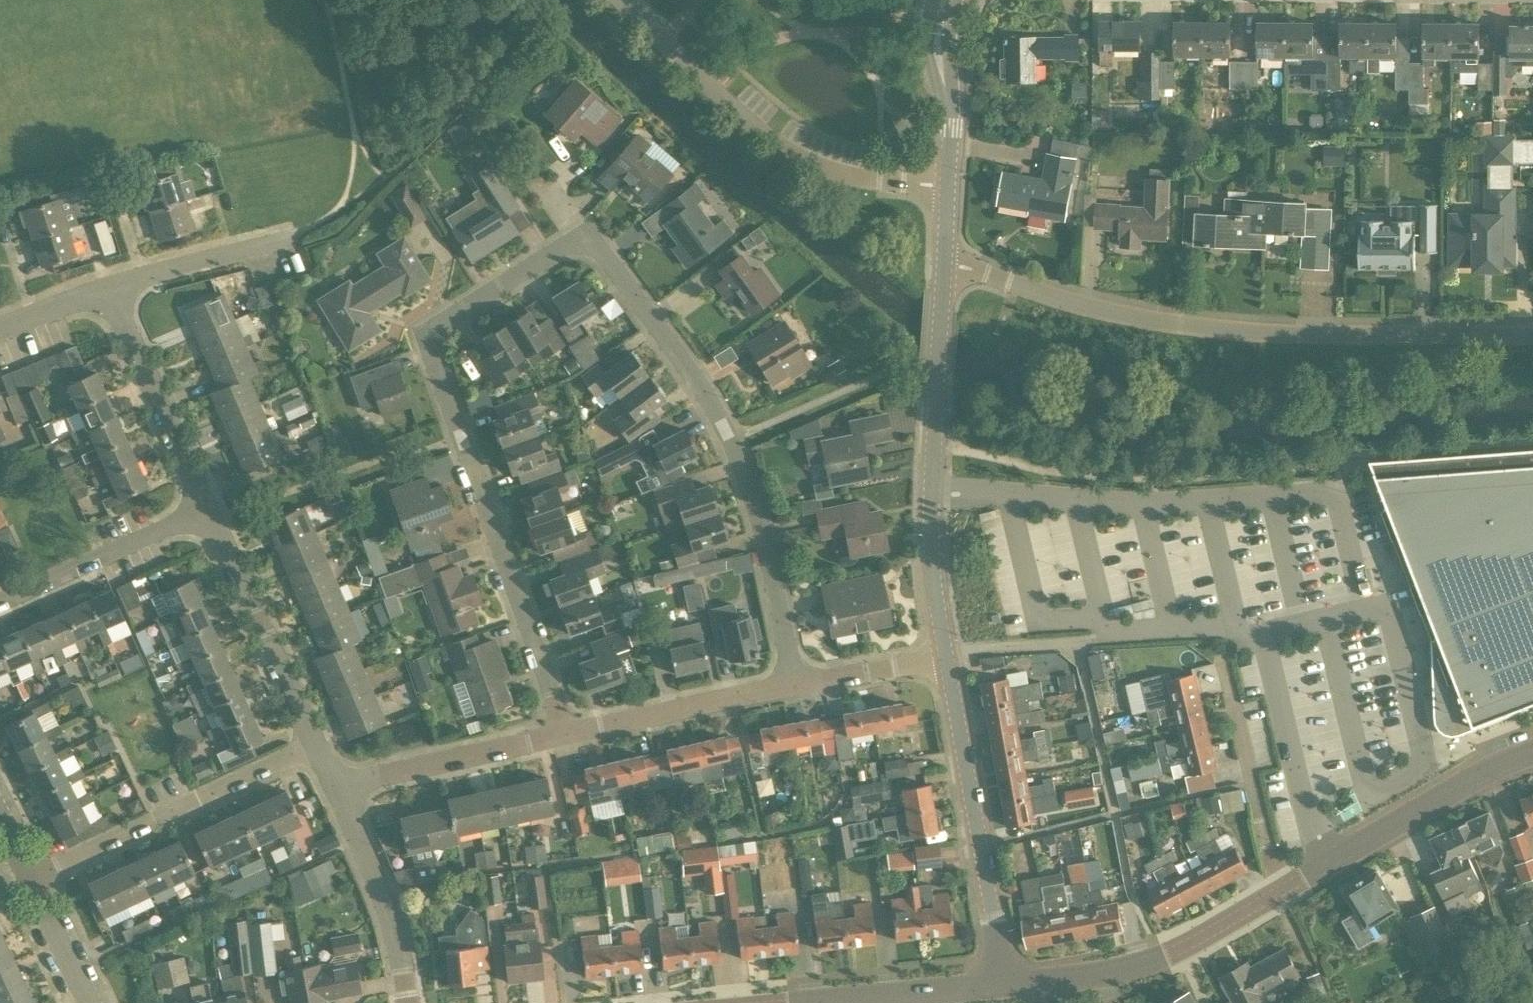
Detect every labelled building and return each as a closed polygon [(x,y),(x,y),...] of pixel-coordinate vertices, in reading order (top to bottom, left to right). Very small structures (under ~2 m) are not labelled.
[(1098,23),(1098,50),(1099,67),(1114,67),(1113,50),(1140,50),(1139,23),(1098,23)] [(1174,56),(1202,56),(1202,23),(1174,23),(1174,56)] [(1229,57),(1230,24),(1202,23),(1202,56),(1229,57)] [(1284,57),(1284,24),(1257,24),(1257,57),(1284,57)] [(1312,24),(1284,24),(1284,57),(1284,73),(1313,74),(1313,89),(1326,89),(1326,63),(1326,35),(1312,35),(1312,24)] [(1367,56),(1367,24),(1340,24),(1340,56),(1367,56)] [(1379,57),(1395,57),(1395,24),(1367,24),(1367,56),(1368,56),(1368,73),(1379,73),(1379,57)] [(1435,56),(1451,56),(1451,24),(1424,24),(1423,56),(1424,56),(1424,65),(1435,65),(1435,56)] [(1493,63),(1479,63),(1479,24),(1451,24),(1451,56),(1451,72),(1480,72),(1480,90),(1493,90),(1493,63)] [(1511,26),(1511,58),(1512,58),(1512,63),(1523,63),(1523,65),(1532,65),(1532,26),(1511,26)] [(1007,57),(1000,59),(1000,78),(1007,79),(1007,83),(1034,82),(1034,58),(1064,58),(1064,60),(1078,60),(1078,36),(1064,36),(1064,39),(1033,39),(1007,39),(1007,57)] [(1160,100),(1159,52),(1144,52),(1144,81),(1137,81),(1137,99),(1160,100)] [(1493,63),(1493,90),(1493,95),(1506,95),(1507,54),(1493,54),(1493,63)] [(1160,88),(1175,88),(1175,62),(1160,62),(1160,88)] [(1243,89),(1243,62),(1229,62),(1229,88),(1243,89)] [(1257,62),(1243,62),(1243,89),(1257,89),(1257,62)] [(1326,63),(1326,89),(1340,89),(1340,63),(1326,63)] [(1409,89),(1409,63),(1395,63),(1395,89),(1409,89)] [(1423,63),(1409,63),(1409,89),(1423,89),(1423,63)] [(596,145),(618,119),(575,82),(547,115),(572,137),(583,125),(590,131),(586,136),(596,145)] [(1423,89),(1409,89),(1409,103),(1428,103),(1428,88),(1423,88),(1423,89)] [(647,199),(669,174),(652,159),(653,159),(642,150),(647,144),(637,136),(600,179),(610,187),(620,176),(631,185),(630,185),(647,199)] [(1452,225),(1452,263),(1476,263),(1476,269),(1482,269),(1482,270),(1484,270),(1484,267),(1492,267),(1492,270),(1494,270),(1494,269),(1500,269),(1500,263),(1512,263),(1512,189),(1507,189),(1507,164),(1532,164),(1532,139),(1488,139),(1488,225),(1452,225)] [(1065,220),(1075,160),(1049,156),(1045,181),(1005,174),(1000,206),(1033,211),(1032,215),(1065,220)] [(506,215),(519,207),(492,164),(471,177),(489,205),(451,229),(472,262),(517,234),(506,215)] [(141,187),(150,215),(185,204),(176,176),(141,187)] [(1166,239),(1167,208),(1169,181),(1147,179),(1145,207),(1097,205),(1095,228),(1121,229),(1121,236),(1122,237),(1121,247),(1139,247),(1139,238),(1166,239)] [(88,183),(65,191),(70,204),(92,196),(88,183)] [(390,194),(397,207),(413,198),(405,185),(390,194)] [(682,195),(689,205),(664,224),(685,252),(679,256),(686,265),(731,231),(723,219),(711,227),(694,203),(703,197),(695,186),(682,195)] [(1196,245),(1233,247),(1236,217),(1246,217),(1247,201),(1227,200),(1226,216),(1199,215),(1200,196),(1185,195),(1183,230),(1197,230),(1196,245)] [(28,228),(32,241),(68,228),(58,201),(19,214),(24,229),(28,228)] [(1266,202),(1247,201),(1246,217),(1236,217),(1233,247),(1264,248),(1265,232),(1266,202)] [(1303,234),(1304,209),(1305,204),(1266,202),(1265,232),(1303,234)] [(159,243),(194,232),(185,204),(150,215),(159,243)] [(1360,269),(1360,268),(1413,268),(1413,269),(1415,269),(1415,251),(1419,251),(1419,252),(1437,253),(1437,251),(1436,251),(1436,206),(1437,206),(1437,204),(1419,204),(1419,206),(1420,206),(1420,222),(1412,222),(1412,220),(1390,220),(1390,222),(1391,222),(1391,224),(1382,224),(1382,222),(1383,222),(1383,220),(1361,220),(1361,222),(1362,222),(1362,236),(1360,236),(1360,235),(1359,235),(1359,269),(1360,269)] [(1327,269),(1330,210),(1304,209),(1303,234),(1302,268),(1327,269)] [(116,252),(106,221),(95,225),(105,255),(116,252)] [(68,228),(32,241),(41,268),(77,256),(68,228)] [(748,250),(756,245),(757,244),(750,234),(741,240),(748,250)] [(404,296),(430,280),(403,238),(377,254),(384,265),(351,286),(349,281),(318,300),(348,350),(379,331),(368,312),(401,291),(404,296)] [(752,312),(778,293),(760,268),(752,274),(739,256),(720,270),(725,278),(716,285),(724,297),(735,289),(752,312)] [(586,333),(579,322),(595,312),(576,281),(550,297),(565,321),(557,326),(568,344),(567,344),(582,370),(599,358),(592,346),(594,345),(587,333),(586,333)] [(197,336),(234,321),(223,293),(186,309),(197,336)] [(526,312),(505,326),(523,355),(544,341),(551,351),(563,343),(547,317),(535,325),(526,312)] [(234,321),(197,336),(209,363),(246,347),(234,321)] [(784,323),(748,345),(771,384),(789,373),(791,377),(810,366),(784,323)] [(502,369),(523,355),(505,326),(482,340),(490,353),(479,360),(495,386),(508,378),(502,369)] [(83,365),(75,346),(65,350),(72,370),(83,365)] [(247,376),(248,378),(257,374),(246,347),(209,363),(219,388),(247,376)] [(65,350),(54,354),(61,374),(72,370),(65,350)] [(610,385),(619,397),(647,375),(630,352),(603,372),(596,364),(580,376),(595,396),(610,385)] [(43,359),(51,378),(61,374),(54,354),(43,359)] [(40,382),(51,378),(43,359),(33,363),(40,382)] [(30,386),(40,382),(33,363),(22,367),(30,386)] [(384,415),(411,406),(399,370),(380,377),(376,366),(350,375),(361,409),(379,403),(384,415)] [(12,371),(20,390),(30,386),(22,367),(12,371)] [(20,390),(12,371),(2,375),(10,395),(20,390)] [(80,411),(78,408),(106,395),(96,372),(68,385),(76,403),(60,410),(64,418),(80,411)] [(637,418),(664,398),(647,375),(619,397),(629,410),(614,421),(627,440),(644,428),(637,418)] [(247,376),(219,388),(210,392),(222,419),(259,403),(248,378),(247,376)] [(33,424),(50,416),(36,386),(19,394),(33,424)] [(290,418),(309,409),(302,393),(283,402),(290,418)] [(505,415),(492,420),(502,446),(537,434),(532,421),(541,418),(539,410),(533,393),(501,405),(505,415)] [(90,434),(89,430),(117,417),(106,395),(78,408),(80,411),(87,425),(70,432),(74,441),(90,434)] [(222,419),(228,433),(234,446),(270,430),(259,403),(222,419)] [(861,444),(889,438),(885,415),(850,423),(852,435),(821,441),(820,437),(805,440),(809,463),(825,460),(830,484),(867,477),(861,444)] [(127,440),(117,417),(89,430),(90,434),(97,447),(81,455),(85,463),(101,456),(99,453),(127,440)] [(789,431),(791,438),(820,432),(818,418),(789,431)] [(680,463),(696,455),(683,429),(652,444),(653,445),(644,449),(650,461),(659,457),(663,466),(655,471),(662,485),(686,473),(680,463)] [(270,430),(234,446),(246,473),(282,458),(270,430)] [(545,456),(537,434),(502,446),(511,473),(523,469),(527,480),(560,468),(554,453),(545,456)] [(594,460),(601,475),(645,453),(638,438),(594,460)] [(137,462),(127,440),(99,453),(101,456),(107,470),(91,477),(95,486),(111,479),(110,475),(137,462)] [(1370,463),(1389,510),(1383,512),(1396,546),(1412,588),(1421,613),(1433,640),(1436,716),(1436,723),(1440,730),(1446,734),(1453,735),(1460,734),(1525,709),(1525,710),(1528,709),(1527,706),(1532,703),(1532,451),(1370,463)] [(148,486),(137,462),(110,475),(111,479),(117,492),(101,500),(105,509),(124,500),(122,497),(148,486)] [(77,464),(64,468),(71,487),(84,483),(77,464)] [(521,499),(530,524),(564,512),(557,491),(566,488),(561,472),(528,484),(532,495),(521,499)] [(436,523),(449,518),(439,487),(417,495),(413,483),(391,491),(412,549),(442,538),(436,523)] [(665,528),(683,523),(717,512),(708,484),(674,496),(671,485),(654,491),(661,514),(665,528)] [(817,496),(833,495),(832,484),(816,485),(817,496)] [(864,502),(829,509),(834,535),(845,533),(850,556),(886,549),(878,511),(867,514),(864,502)] [(279,547),(315,533),(303,505),(268,521),(279,547)] [(564,512),(530,524),(539,551),(550,547),(554,559),(587,547),(581,531),(572,534),(564,512)] [(717,512),(683,523),(689,539),(672,545),(678,567),(697,561),(694,551),(727,540),(717,512)] [(18,549),(8,526),(0,530),(0,542),(5,554),(18,549)] [(326,559),(315,533),(279,547),(290,574),(326,559)] [(375,534),(362,539),(376,574),(389,569),(375,534)] [(549,579),(559,606),(592,595),(586,577),(603,570),(600,562),(624,553),(620,540),(577,555),(581,567),(549,579)] [(443,555),(415,565),(414,562),(411,563),(412,565),(378,577),(385,597),(423,583),(441,633),(475,621),(470,606),(480,603),(470,575),(461,579),(456,566),(448,570),(443,555)] [(655,586),(734,569),(731,556),(678,568),(651,574),(655,586)] [(338,585),(326,559),(290,574),(301,600),(338,585)] [(881,575),(823,587),(833,634),(891,622),(881,575)] [(163,593),(171,610),(155,618),(159,626),(175,619),(173,616),(202,603),(195,589),(201,586),(198,578),(192,581),(191,580),(163,593)] [(129,610),(142,604),(131,581),(119,586),(129,610)] [(349,611),(338,585),(301,600),(312,627),(349,611)] [(88,599),(101,628),(98,630),(97,630),(103,645),(112,641),(105,627),(125,618),(112,588),(88,599)] [(598,610),(592,595),(559,606),(569,633),(599,622),(604,633),(642,619),(637,607),(619,613),(615,604),(598,610)] [(85,600),(65,609),(79,639),(75,640),(74,641),(81,655),(89,652),(82,637),(97,630),(98,630),(101,628),(88,599),(85,600)] [(212,626),(202,603),(173,616),(175,619),(181,633),(165,640),(169,649),(185,642),(184,639),(212,626)] [(753,656),(757,655),(753,639),(759,637),(755,619),(749,620),(748,615),(736,618),(732,604),(717,608),(718,612),(709,614),(717,648),(726,646),(729,661),(739,659),(740,664),(754,660),(753,656)] [(79,639),(65,609),(43,619),(56,649),(52,650),(51,651),(58,665),(66,662),(60,647),(74,641),(75,640),(79,639)] [(312,627),(323,653),(352,643),(361,639),(349,611),(312,627)] [(39,620),(20,629),(33,659),(30,660),(28,661),(35,675),(43,672),(37,657),(51,651),(52,650),(56,649),(43,619),(39,620)] [(708,665),(701,641),(702,641),(697,622),(664,630),(675,673),(708,665)] [(222,648),(212,626),(184,639),(185,642),(191,656),(175,663),(180,671),(195,665),(194,661),(222,648)] [(146,652),(155,648),(146,627),(137,631),(146,652)] [(627,633),(631,646),(648,640),(643,627),(627,633)] [(33,659),(20,629),(0,638),(0,646),(10,669),(7,670),(6,671),(12,685),(21,682),(14,667),(28,661),(30,660),(33,659)] [(589,690),(624,677),(617,658),(629,654),(621,632),(597,641),(602,654),(580,662),(580,663),(575,664),(573,669),(578,682),(582,684),(587,682),(589,690)] [(477,714),(510,703),(502,678),(507,676),(494,641),(478,647),(474,637),(441,648),(445,658),(450,656),(459,680),(465,678),(477,714)] [(363,669),(352,643),(323,653),(314,658),(325,685),(363,669)] [(10,669),(0,646),(0,673),(6,671),(7,670),(10,669)] [(233,671),(222,648),(194,661),(195,665),(202,678),(186,685),(190,694),(206,687),(204,684),(233,671)] [(408,659),(414,679),(432,674),(427,653),(408,659)] [(982,654),(982,668),(1043,667),(1043,693),(1077,692),(1077,669),(1071,669),(1071,653),(982,654)] [(1104,676),(1098,653),(1088,656),(1093,679),(1104,676)] [(141,654),(122,657),(124,670),(144,666),(141,654)] [(325,685),(337,711),(374,695),(363,669),(325,685)] [(214,706),(243,694),(233,671),(204,684),(206,687),(212,701),(196,708),(200,717),(216,709),(214,706)] [(61,687),(71,682),(70,680),(67,673),(56,677),(61,687)] [(1158,710),(1199,700),(1193,676),(1171,681),(1169,674),(1141,681),(1149,713),(1158,710)] [(984,683),(989,707),(1039,699),(1043,698),(1040,682),(1009,687),(1007,679),(984,683)] [(85,700),(78,685),(63,694),(67,702),(70,700),(73,706),(85,700)] [(253,716),(243,694),(214,706),(216,709),(222,724),(206,731),(210,739),(226,732),(225,729),(253,716)] [(348,738),(386,722),(374,695),(337,711),(348,738)] [(989,707),(993,731),(1016,727),(1014,713),(1030,710),(1031,716),(1041,714),(1039,699),(989,707)] [(1205,723),(1199,700),(1158,710),(1175,706),(1181,729),(1205,723)] [(31,709),(32,712),(5,725),(17,748),(45,734),(44,731),(37,717),(50,710),(46,702),(31,709)] [(900,703),(872,708),(876,730),(905,725),(905,722),(918,720),(915,705),(901,708),(900,703)] [(847,735),(876,730),(872,708),(843,713),(844,718),(831,720),(834,735),(847,733),(847,735)] [(235,752),(264,739),(253,716),(225,729),(226,732),(232,746),(216,753),(220,762),(236,755),(235,752)] [(818,718),(789,723),(793,745),(822,739),(822,737),(834,735),(831,720),(819,722),(818,718)] [(763,750),(793,745),(789,723),(760,729),(760,733),(747,735),(750,751),(763,748),(763,750)] [(1211,746),(1205,723),(1181,729),(1183,742),(1168,745),(1166,738),(1155,741),(1159,757),(1159,759),(1211,746)] [(17,748),(28,770),(56,756),(55,753),(48,739),(61,733),(57,724),(44,731),(45,734),(17,748)] [(1108,742),(1128,737),(1125,726),(1105,731),(1108,742)] [(1019,740),(1016,727),(993,731),(997,755),(1047,746),(1044,730),(1034,732),(1035,737),(1019,740)] [(111,730),(96,735),(103,753),(117,748),(111,730)] [(724,735),(696,742),(701,765),(700,765),(703,781),(746,771),(738,737),(726,740),(724,735)] [(701,765),(696,742),(668,749),(669,754),(656,757),(660,772),(671,769),(672,772),(700,765),(701,765)] [(56,756),(28,770),(39,792),(67,778),(66,775),(59,761),(73,754),(69,746),(55,753),(56,756)] [(997,755),(1001,779),(1025,775),(1023,761),(1039,758),(1040,764),(1050,762),(1047,746),(997,755)] [(1188,762),(1192,776),(1216,770),(1211,746),(1159,759),(1159,757),(1128,765),(1132,781),(1173,770),(1172,766),(1188,762)] [(647,776),(647,775),(660,772),(656,757),(644,760),(642,755),(614,762),(619,783),(622,796),(642,791),(639,778),(647,776)] [(886,780),(907,776),(904,756),(883,761),(886,780)] [(573,776),(577,791),(589,788),(590,790),(599,788),(602,801),(622,796),(619,783),(614,762),(585,769),(586,773),(573,776)] [(1124,764),(1114,765),(1119,807),(1128,806),(1124,764)] [(66,775),(67,778),(39,792),(50,815),(78,801),(77,797),(70,783),(83,777),(80,768),(66,775)] [(1100,771),(1092,772),(1094,783),(1102,782),(1100,771)] [(1001,779),(1005,802),(1056,793),(1053,778),(1043,780),(1044,784),(1027,787),(1025,775),(1001,779)] [(530,818),(555,813),(547,777),(522,782),(530,818)] [(1143,781),(1144,795),(1160,794),(1159,780),(1143,781)] [(850,787),(852,803),(852,804),(864,802),(890,798),(887,781),(850,787)] [(530,818),(522,782),(498,787),(505,823),(530,818)] [(906,812),(932,808),(928,785),(902,789),(906,812)] [(1079,789),(1082,804),(1095,802),(1093,786),(1079,789)] [(505,823),(498,787),(474,792),(481,828),(505,823)] [(1222,791),(1223,810),(1248,808),(1246,789),(1222,791)] [(78,801),(50,815),(62,838),(84,826),(89,836),(116,823),(111,813),(90,823),(81,806),(95,799),(91,790),(77,797),(78,801)] [(286,791),(263,802),(278,834),(301,823),(286,791)] [(450,807),(456,833),(481,828),(474,792),(447,798),(449,807),(450,807)] [(1059,809),(1056,793),(1005,802),(1009,826),(1034,822),(1032,814),(1059,809)] [(1208,797),(1209,811),(1222,810),(1221,796),(1208,797)] [(1522,800),(1531,826),(1532,825),(1532,796),(1522,800)] [(892,799),(866,803),(868,816),(894,812),(892,799)] [(278,834),(263,802),(240,813),(255,845),(278,834)] [(852,803),(855,821),(867,819),(864,802),(852,804),(852,803)] [(458,842),(456,833),(450,807),(449,807),(429,812),(436,846),(458,842)] [(938,817),(934,818),(932,808),(906,812),(910,836),(912,835),(937,831),(936,830),(940,829),(938,817)] [(586,809),(574,810),(576,831),(587,830),(586,809)] [(407,852),(436,846),(429,812),(400,818),(400,819),(391,821),(394,837),(403,835),(407,852)] [(913,839),(912,835),(910,836),(906,812),(881,817),(883,830),(896,828),(898,841),(913,839)] [(1499,842),(1502,841),(1490,812),(1460,826),(1472,854),(1477,852),(1481,860),(1497,867),(1503,851),(1499,842)] [(233,855),(255,845),(240,813),(218,823),(233,855)] [(1125,824),(1130,839),(1150,832),(1145,818),(1125,824)] [(210,866),(233,855),(218,823),(195,834),(210,866)] [(719,838),(746,832),(744,823),(717,829),(719,838)] [(851,854),(849,840),(846,823),(831,826),(836,857),(851,854)] [(1431,838),(1443,866),(1432,871),(1445,900),(1465,892),(1466,894),(1480,888),(1466,857),(1472,854),(1460,826),(1431,838)] [(1201,834),(1226,881),(1248,870),(1229,833),(1226,835),(1225,834),(1220,836),(1215,827),(1201,834)] [(653,853),(673,850),(669,831),(650,834),(653,853)] [(1531,858),(1523,833),(1511,837),(1520,862),(1515,864),(1521,882),(1532,878),(1532,857),(1531,858)] [(1193,871),(1204,893),(1226,881),(1201,834),(1187,842),(1192,852),(1197,849),(1205,865),(1193,871)] [(720,842),(721,863),(759,861),(757,840),(720,842)] [(171,884),(195,873),(180,841),(156,852),(171,884)] [(545,844),(534,846),(536,862),(546,861),(545,844)] [(916,869),(941,865),(938,844),(913,848),(916,869)] [(536,862),(534,846),(524,847),(527,864),(536,862)] [(1183,904),(1204,893),(1193,871),(1182,877),(1174,861),(1177,859),(1172,849),(1158,857),(1183,904)] [(288,856),(294,867),(306,861),(301,850),(288,856)] [(486,868),(496,867),(494,850),(484,851),(486,868)] [(476,869),(486,868),(484,851),(474,852),(476,869)] [(156,852),(133,863),(148,895),(171,884),(156,852)] [(294,867),(288,856),(274,862),(279,873),(294,867)] [(640,880),(637,856),(602,861),(605,885),(640,880)] [(813,886),(811,857),(802,858),(804,886),(813,886)] [(1149,894),(1161,916),(1183,904),(1158,857),(1144,864),(1149,874),(1154,871),(1163,887),(1149,894)] [(445,860),(435,862),(438,878),(448,876),(445,860)] [(417,882),(438,878),(435,862),(425,864),(425,863),(413,865),(417,882)] [(148,895),(133,863),(111,873),(127,905),(148,895)] [(329,882),(321,864),(290,878),(295,906),(313,897),(310,890),(329,882)] [(1366,928),(1370,926),(1376,936),(1404,919),(1398,909),(1400,907),(1377,870),(1343,890),(1366,928)] [(248,887),(260,882),(255,871),(243,876),(248,887)] [(127,905),(111,873),(87,885),(102,917),(127,905)] [(530,908),(546,906),(543,873),(526,875),(530,908)] [(486,905),(501,903),(498,875),(483,877),(486,905)] [(233,893),(248,887),(243,876),(228,883),(233,893)] [(1051,942),(1038,876),(1021,879),(1026,902),(1019,904),(1027,947),(1051,942)] [(1038,876),(1051,942),(1075,937),(1064,882),(1042,886),(1040,876),(1038,876)] [(1064,882),(1075,937),(1098,932),(1088,881),(1072,884),(1076,901),(1068,902),(1064,882)] [(1088,881),(1098,932),(1123,928),(1118,903),(1104,906),(1101,889),(1090,891),(1088,881)] [(921,909),(924,936),(953,933),(948,894),(932,896),(930,883),(918,884),(921,909)] [(924,936),(921,909),(918,884),(903,886),(905,899),(890,901),(895,940),(924,936)] [(1508,889),(1521,924),(1532,919),(1532,915),(1521,884),(1508,889)] [(643,889),(643,893),(647,918),(662,916),(659,887),(643,889)] [(722,899),(724,918),(738,916),(733,887),(720,889),(722,899)] [(825,892),(811,894),(818,948),(847,945),(843,918),(843,919),(841,899),(829,900),(825,892)] [(194,898),(181,904),(186,915),(199,909),(194,898)] [(855,917),(843,918),(847,945),(876,941),(871,903),(854,905),(855,917)] [(186,915),(181,904),(167,910),(172,921),(186,915)] [(1451,945),(1434,906),(1412,915),(1429,955),(1451,945)] [(438,937),(439,951),(445,951),(449,985),(475,982),(473,970),(488,968),(485,945),(482,919),(470,909),(465,916),(468,919),(456,935),(438,937)] [(777,927),(766,928),(769,955),(798,951),(793,912),(775,914),(777,927)] [(769,955),(766,928),(755,929),(753,917),(736,919),(740,958),(769,955)] [(232,974),(252,972),(246,918),(226,920),(232,974)] [(135,924),(141,935),(153,930),(147,919),(135,924)] [(518,921),(525,980),(544,977),(539,940),(536,941),(534,920),(518,921)] [(509,981),(525,980),(518,921),(505,923),(508,944),(505,944),(509,981)] [(254,976),(276,973),(270,922),(247,924),(254,976)] [(700,935),(688,937),(692,964),(720,960),(716,922),(698,924),(700,935)] [(141,935),(135,924),(121,931),(126,942),(141,935)] [(692,964),(688,937),(677,938),(676,927),(658,929),(663,967),(692,964)] [(334,955),(361,950),(357,931),(330,936),(334,955)] [(611,947),(614,973),(643,969),(638,931),(622,933),(623,945),(611,947)] [(586,976),(614,973),(611,947),(600,948),(598,936),(582,938),(586,976)] [(14,961),(3,938),(0,940),(0,968),(14,961)] [(1285,949),(1251,968),(1265,994),(1299,975),(1285,949)] [(306,980),(307,979),(305,967),(301,967),(299,956),(287,958),(289,970),(285,971),(286,976),(281,977),(284,993),(290,992),(292,1002),(311,1002),(306,980)] [(157,989),(189,982),(183,957),(151,964),(157,989)] [(14,961),(0,968),(0,995),(25,983),(14,961)] [(324,963),(305,967),(307,979),(306,980),(311,1002),(326,1002),(325,995),(343,992),(344,997),(362,993),(356,961),(325,967),(324,963)] [(1251,968),(1250,969),(1246,963),(1220,977),(1234,1002),(1261,1002),(1266,1000),(1263,994),(1265,994),(1251,968)] [(220,1002),(247,1002),(244,992),(240,976),(222,980),(225,996),(218,998),(220,1002)] [(218,998),(212,999),(207,981),(189,985),(193,1002),(220,1002),(218,998)] [(25,983),(0,995),(0,1002),(34,1002),(25,983)] [(1326,989),(1315,993),(1319,1002),(1332,1002),(1326,989)] [(1189,994),(1177,1000),(1176,998),(1165,1002),(1194,1002),(1189,994)]
